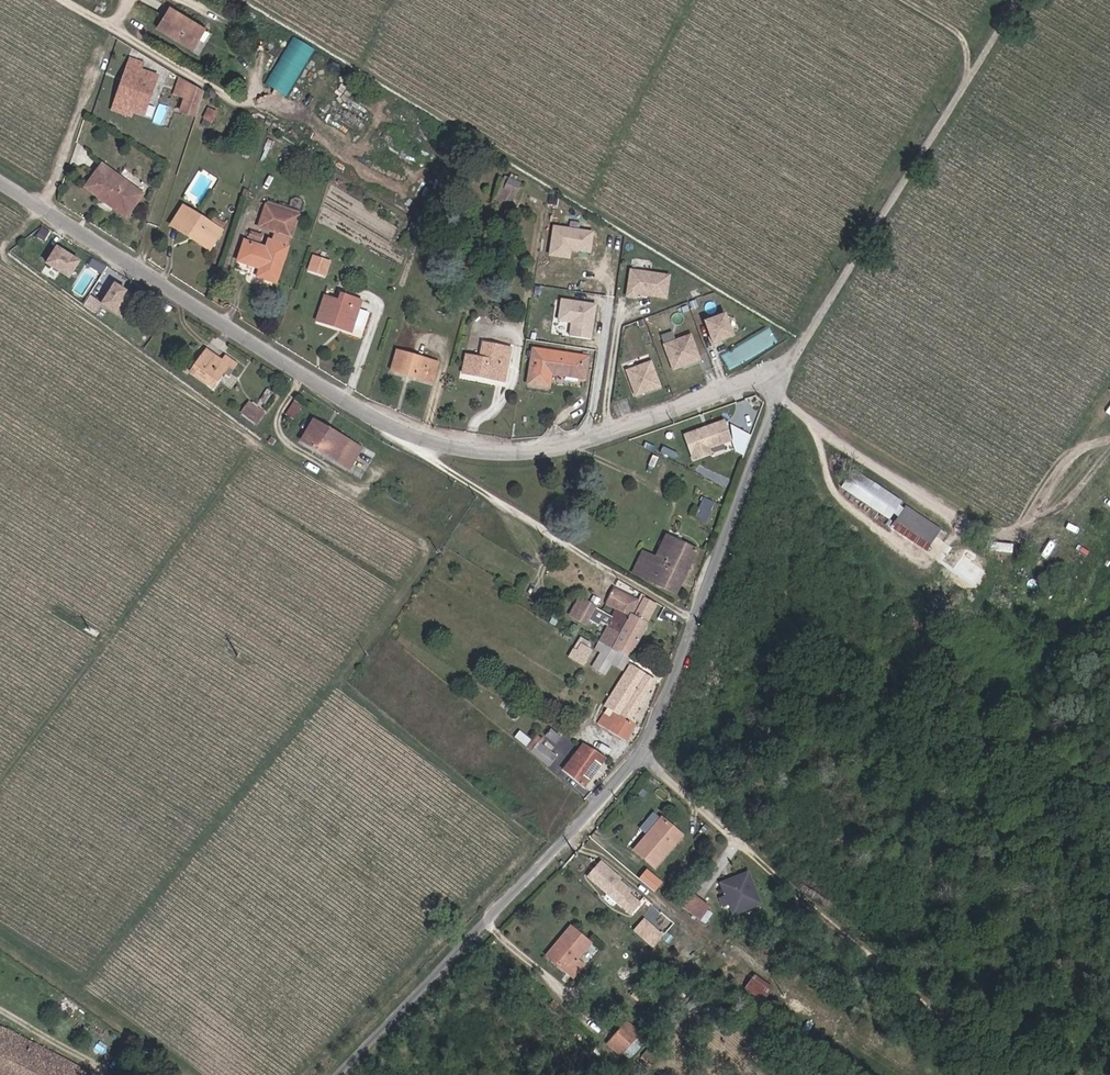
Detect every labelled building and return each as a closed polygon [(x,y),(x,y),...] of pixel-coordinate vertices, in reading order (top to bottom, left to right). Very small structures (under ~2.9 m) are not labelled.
[(202,30),(168,11),(156,31),(189,50),(202,30)] [(290,97),(315,48),(291,36),(266,84),(290,97)] [(128,60),(125,68),(139,72),(141,64),(128,60)] [(125,68),(113,105),(131,111),(142,115),(154,77),(139,72),(125,68)] [(181,99),(186,84),(177,78),(171,95),(181,99)] [(200,92),(186,84),(181,99),(176,112),(191,118),(200,92)] [(129,116),(131,111),(113,105),(112,107),(111,111),(129,116)] [(214,111),(204,107),(200,119),(209,122),(214,111)] [(125,214),(140,195),(100,167),(84,189),(106,204),(108,201),(125,214)] [(501,199),(506,201),(513,179),(507,177),(501,199)] [(524,182),(513,179),(506,201),(518,205),(524,182)] [(271,281),(296,213),(268,203),(259,226),(272,230),(268,240),(265,239),(263,246),(242,238),(236,254),(257,261),(252,274),(271,281)] [(176,221),(213,243),(219,233),(210,227),(182,210),(176,221)] [(180,234),(189,240),(191,237),(201,243),(199,246),(207,252),(213,243),(176,221),(173,225),(182,231),(180,234)] [(213,223),(210,227),(219,233),(222,228),(213,223)] [(171,228),(180,234),(182,231),(173,225),(171,228)] [(586,231),(586,236),(612,240),(613,235),(586,231)] [(612,240),(586,236),(583,251),(610,255),(612,240)] [(189,240),(199,246),(201,243),(191,237),(189,240)] [(66,276),(76,260),(53,246),(43,262),(66,276)] [(328,258),(313,253),(308,268),(323,274),(328,258)] [(102,268),(95,263),(89,272),(97,277),(102,268)] [(668,276),(631,270),(627,295),(665,300),(668,276)] [(132,294),(110,281),(97,301),(119,314),(132,294)] [(350,328),(352,324),(360,327),(367,312),(357,308),(360,300),(345,294),(341,302),(325,296),(315,321),(333,328),(336,322),(350,328)] [(568,321),(567,336),(594,338),(597,301),(558,298),(557,320),(568,321)] [(724,312),(701,317),(706,343),(729,338),(724,312)] [(348,334),(350,328),(336,322),(333,328),(348,334)] [(772,327),(728,352),(736,366),(781,341),(772,327)] [(672,370),(702,359),(692,331),(663,342),(672,370)] [(496,360),(498,346),(474,343),(473,357),(469,357),(467,376),(499,380),(501,360),(496,360)] [(586,357),(531,348),(526,379),(546,382),(548,373),(582,378),(586,357)] [(212,386),(221,372),(225,365),(231,368),(235,362),(222,354),(219,360),(204,351),(191,372),(212,386)] [(437,363),(395,351),(390,372),(431,384),(437,363)] [(626,365),(631,394),(660,389),(655,360),(626,365)] [(227,376),(231,368),(225,365),(221,372),(227,376)] [(299,405),(290,400),(283,416),(292,420),(299,405)] [(243,411),(255,419),(261,408),(250,401),(243,411)] [(261,408),(255,419),(260,423),(266,412),(261,408)] [(711,453),(709,447),(732,439),(724,418),(682,433),(692,460),(711,453)] [(321,426),(311,420),(300,441),(348,468),(359,447),(327,429),(325,433),(319,430),(321,426)] [(1099,489),(1106,477),(1093,469),(1086,482),(1099,489)] [(900,510),(849,477),(838,494),(889,526),(900,510)] [(713,503),(705,499),(694,518),(702,523),(713,503)] [(939,535),(904,512),(891,533),(926,556),(939,535)] [(668,551),(674,541),(665,537),(660,547),(668,551)] [(694,551),(674,541),(668,551),(660,547),(654,558),(657,559),(658,563),(655,568),(664,574),(663,576),(678,583),(679,583),(694,551)] [(657,559),(654,558),(642,552),(633,569),(675,590),(679,583),(678,583),(663,576),(664,574),(655,568),(658,563),(657,559)] [(951,600),(985,572),(975,560),(941,588),(951,600)] [(1077,579),(1091,587),(1098,573),(1084,565),(1077,579)] [(630,616),(634,608),(638,601),(614,587),(607,600),(609,601),(607,603),(618,609),(630,616)] [(587,623),(594,609),(595,608),(581,599),(571,619),(584,627),(587,623)] [(638,601),(634,608),(641,612),(644,605),(638,601)] [(641,612),(634,608),(630,616),(621,632),(616,643),(632,652),(647,625),(637,618),(641,612)] [(605,633),(608,626),(612,619),(594,609),(587,623),(605,633)] [(621,632),(630,616),(618,609),(614,616),(612,619),(608,626),(621,632)] [(608,626),(605,633),(600,640),(599,641),(594,651),(601,655),(593,668),(601,672),(606,663),(617,669),(625,654),(614,648),(613,648),(616,643),(621,632),(608,626)] [(575,651),(571,659),(582,666),(588,656),(583,652),(586,649),(576,642),(573,646),(575,647),(574,650),(575,651)] [(567,656),(571,659),(575,651),(574,650),(575,647),(573,646),(567,656)] [(582,666),(571,659),(567,656),(563,662),(578,672),(582,666)] [(601,672),(593,668),(589,674),(596,679),(601,672)] [(632,669),(623,684),(633,689),(634,690),(630,696),(628,700),(633,702),(638,706),(654,682),(632,669)] [(633,689),(623,684),(613,699),(610,698),(605,705),(609,708),(612,710),(629,721),(638,706),(633,702),(628,700),(630,696),(634,690),(633,689)] [(612,710),(609,708),(600,723),(625,739),(634,725),(629,721),(612,710)] [(557,740),(549,731),(544,738),(553,745),(557,740)] [(535,734),(525,747),(545,763),(552,755),(536,742),(540,738),(535,734)] [(583,744),(579,748),(560,771),(580,787),(603,758),(583,744)] [(649,835),(635,852),(655,868),(683,837),(662,819),(661,821),(655,815),(643,829),(649,835)] [(627,915),(642,900),(600,858),(585,873),(627,915)] [(645,867),(637,877),(653,890),(661,880),(645,867)] [(748,868),(716,881),(725,904),(728,903),(732,915),(762,903),(748,868)] [(707,912),(689,897),(680,909),(698,923),(707,912)] [(633,929),(652,947),(664,934),(645,916),(633,929)] [(564,944),(577,929),(575,927),(551,954),(556,958),(566,947),(564,944)] [(556,958),(576,975),(586,963),(579,956),(592,941),(577,929),(564,944),(566,947),(556,958)] [(773,993),(757,979),(747,990),(763,1004),(773,993)] [(641,1035),(629,1023),(611,1044),(624,1055),(641,1035)] [(0,1041),(0,1074),(63,1074),(0,1041)]
